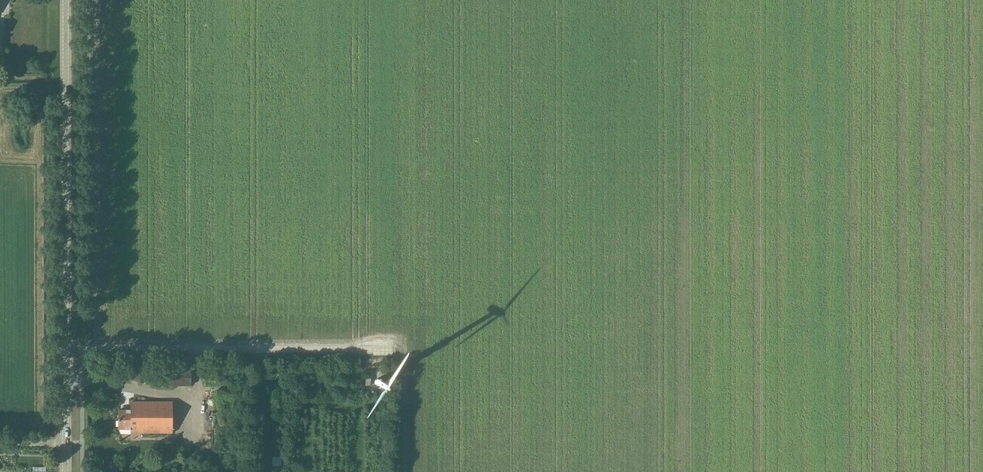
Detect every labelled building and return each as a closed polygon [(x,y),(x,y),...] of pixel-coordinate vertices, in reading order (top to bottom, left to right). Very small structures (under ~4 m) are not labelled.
[(191,386),(191,370),(153,370),(153,386),(191,386)] [(214,397),(228,397),(227,388),(214,388),(214,397)] [(173,432),(173,402),(131,402),(131,410),(119,410),(119,429),(131,429),(131,432),(155,432),(155,437),(162,437),(162,432),(173,432)]
